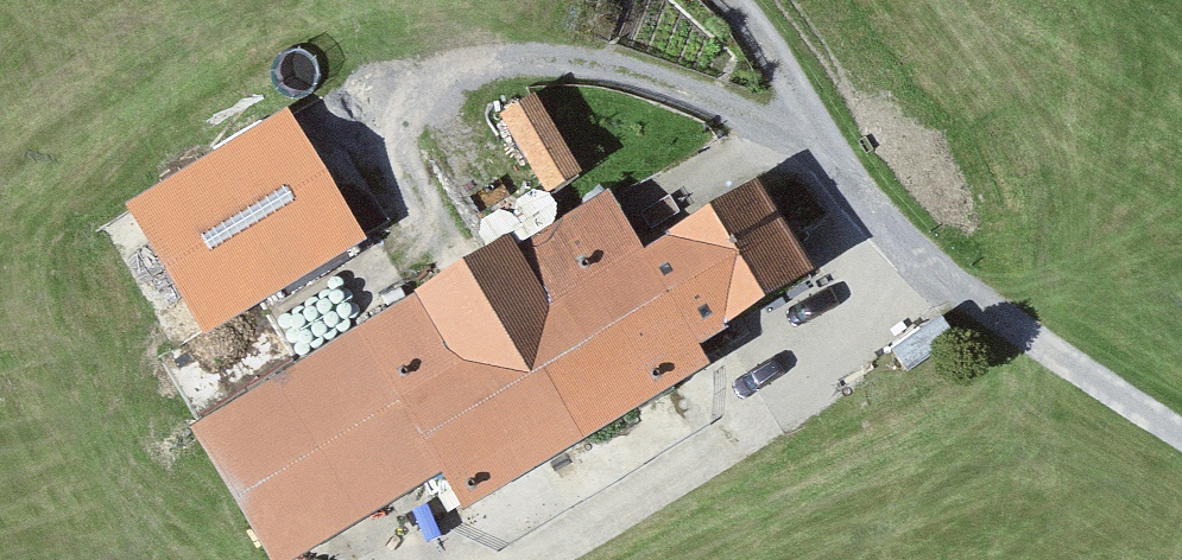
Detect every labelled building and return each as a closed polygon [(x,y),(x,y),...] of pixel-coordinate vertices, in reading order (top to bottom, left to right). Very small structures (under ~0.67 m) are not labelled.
[(535,105),(499,126),(544,204),(579,184),(535,105)] [(288,118),(127,212),(201,344),(359,254),(288,118)] [(756,198),(644,261),(608,198),(193,434),(265,559),(298,559),(440,479),(461,515),(702,378),(688,354),(807,287),(756,198)]
